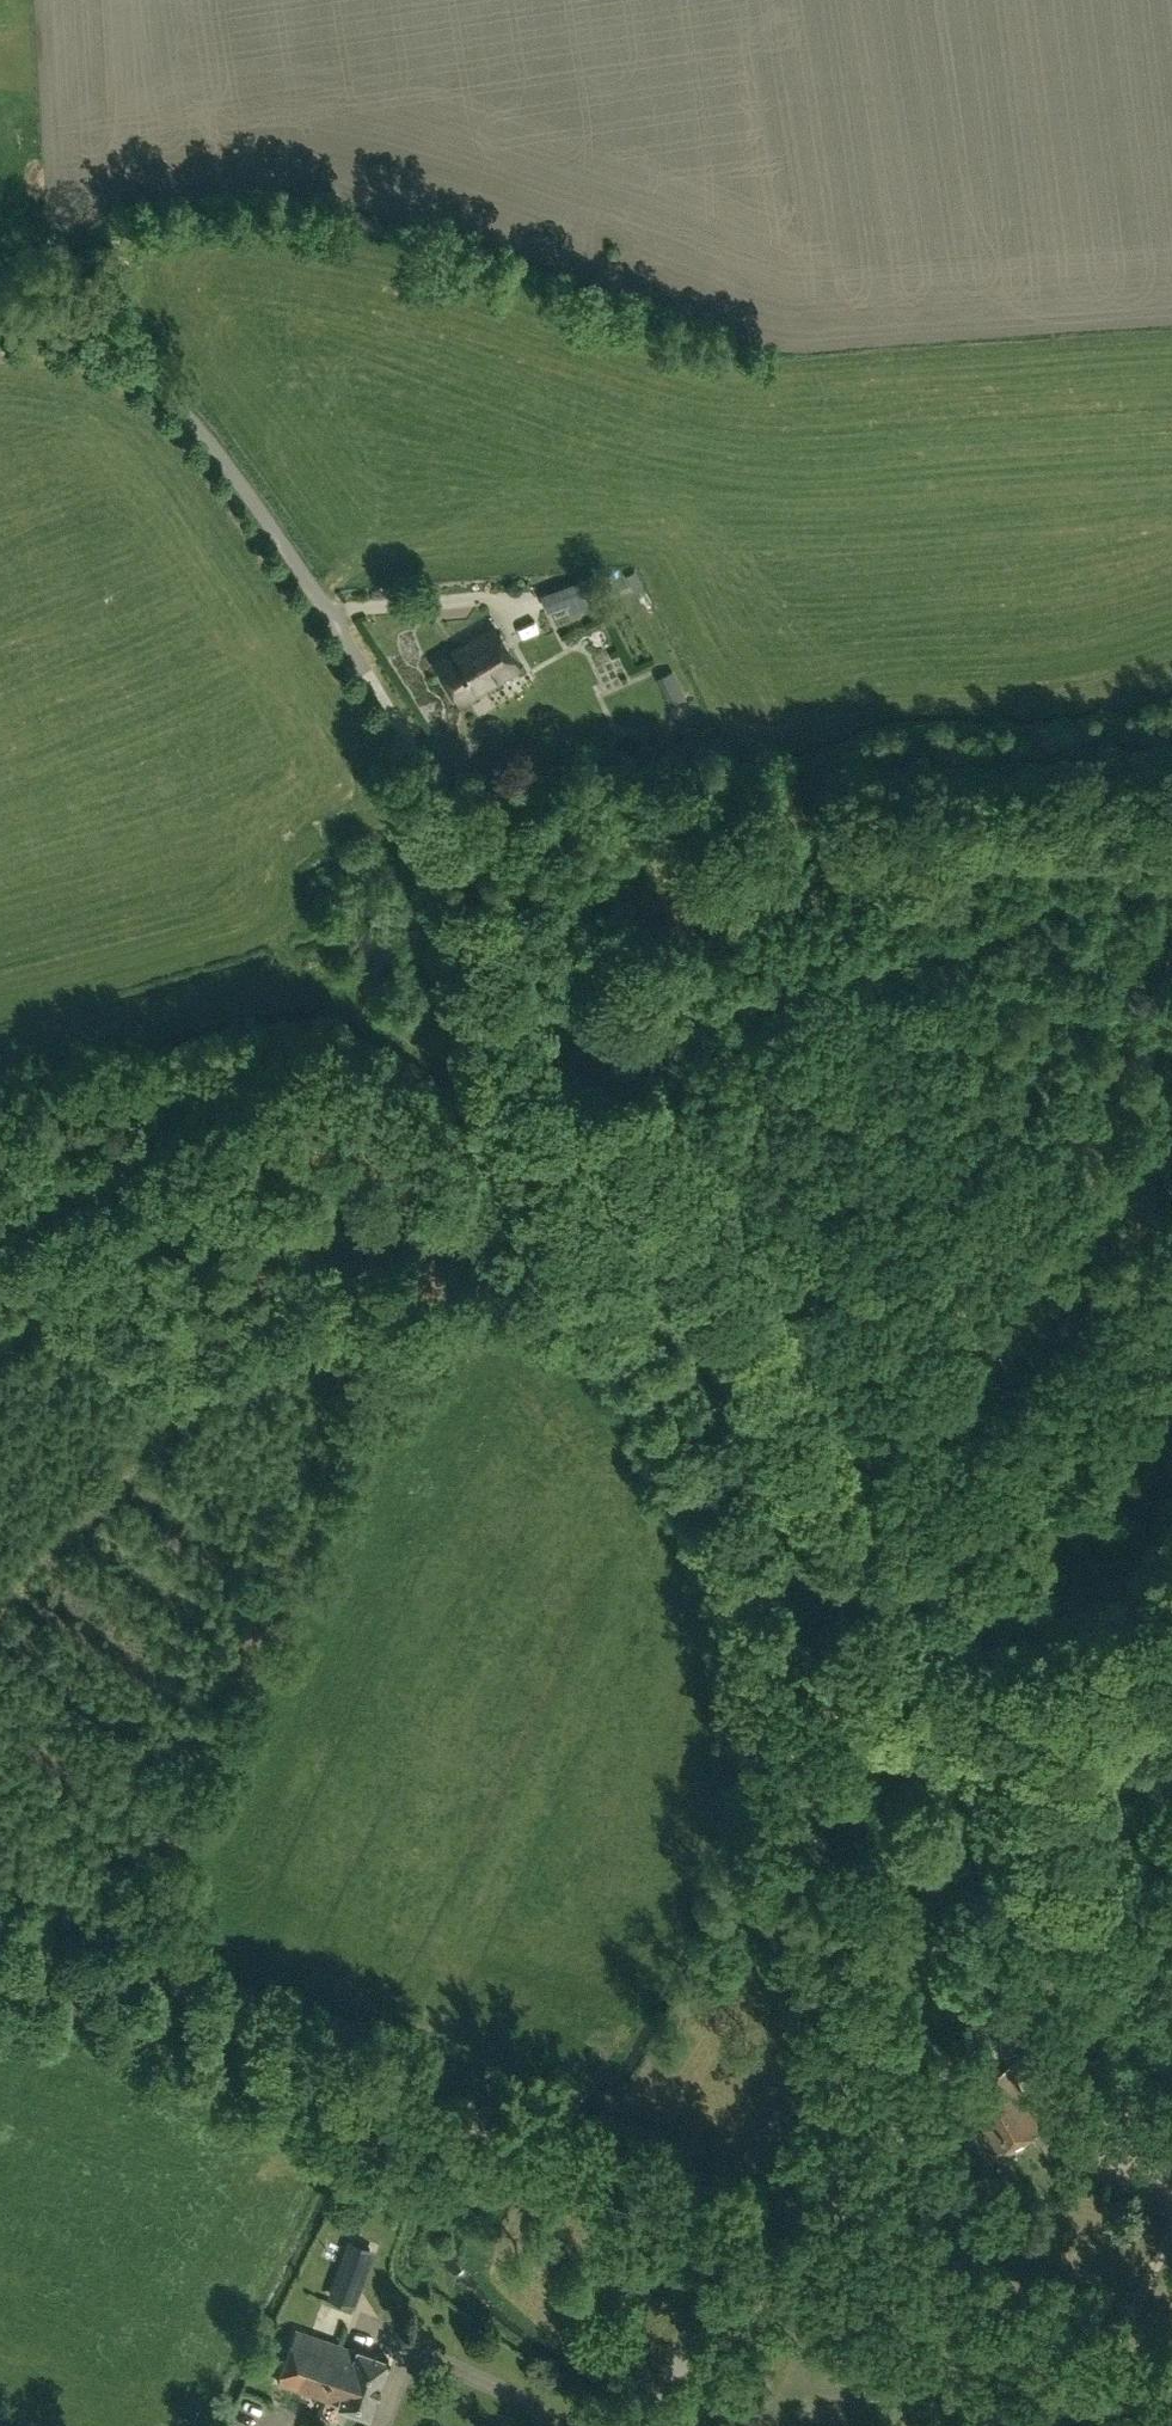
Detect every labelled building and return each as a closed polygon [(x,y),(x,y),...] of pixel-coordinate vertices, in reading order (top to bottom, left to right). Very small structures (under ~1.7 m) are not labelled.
[(643,587),(635,571),(626,575),(633,591),(643,587)] [(493,626),(436,661),(462,705),(520,669),(493,626)] [(673,672),(658,679),(664,692),(679,685),(673,672)] [(992,2153),(1041,2129),(1007,2067),(959,2093),(992,2153)] [(329,2300),(351,2308),(371,2252),(349,2244),(329,2300)] [(338,2402),(356,2353),(296,2332),(279,2381),(338,2402)] [(356,2353),(338,2402),(338,2404),(369,2415),(387,2362),(356,2351),(356,2353)]
